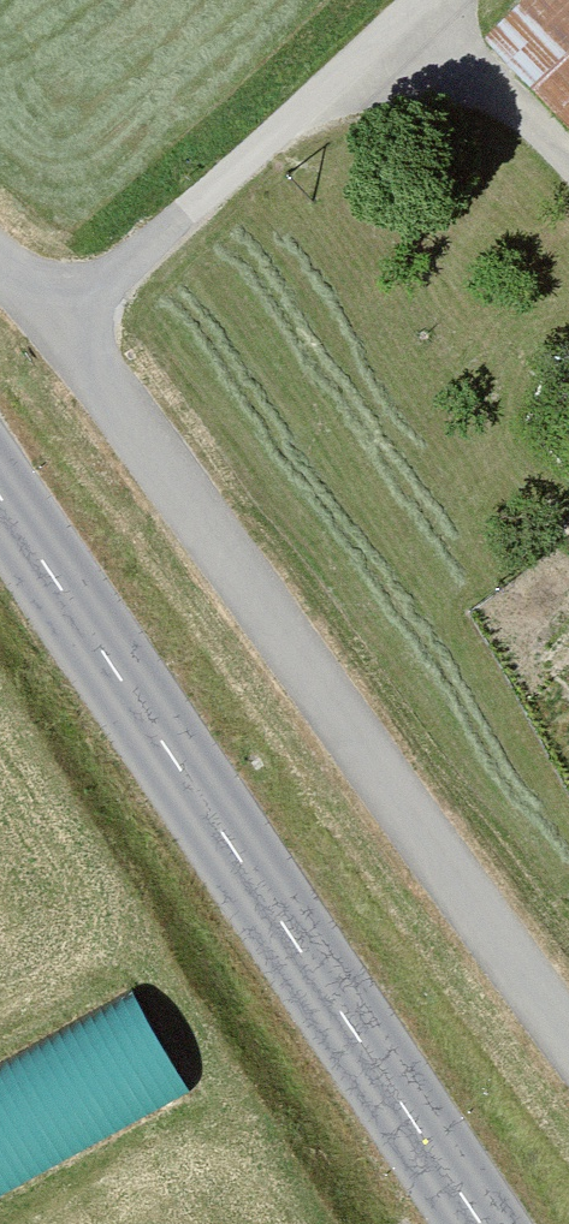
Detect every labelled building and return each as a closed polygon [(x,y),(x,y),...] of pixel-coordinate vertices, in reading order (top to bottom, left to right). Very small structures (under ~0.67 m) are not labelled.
[(474,47),(568,147),(568,0),(524,0),(474,47)] [(122,1002),(0,1068),(0,1202),(178,1105),(122,1002)]
